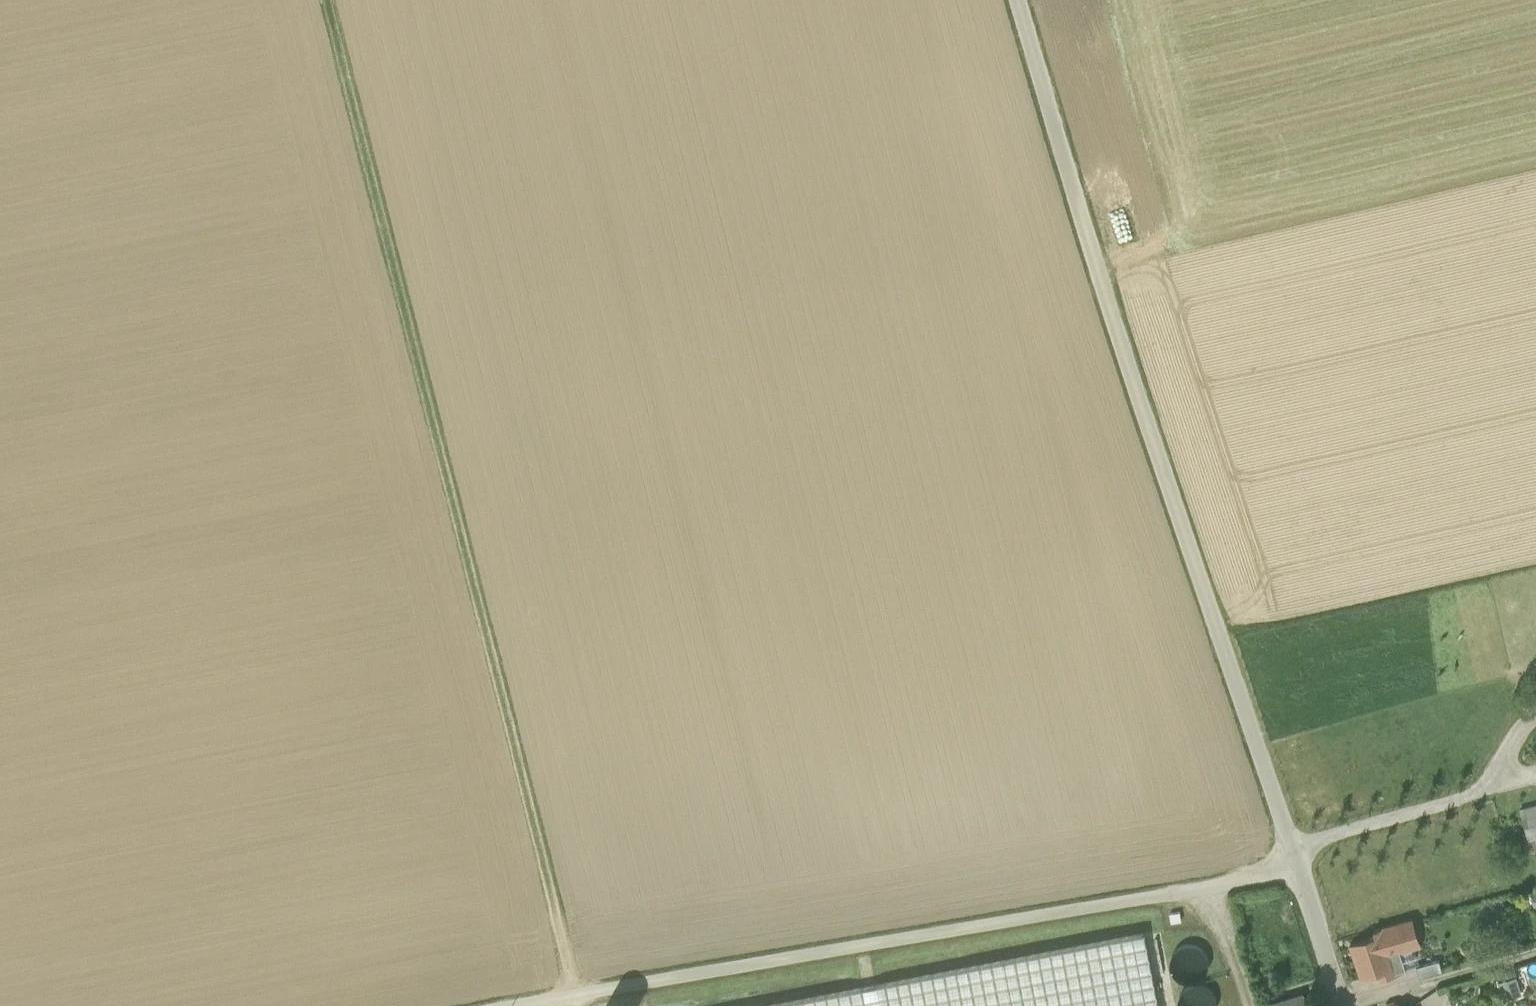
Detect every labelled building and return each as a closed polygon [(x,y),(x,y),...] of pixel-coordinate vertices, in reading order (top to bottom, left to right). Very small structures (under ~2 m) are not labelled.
[(1527,827),(1535,825),(1535,810),(1523,813),(1527,827)] [(1527,827),(1531,842),(1535,840),(1535,825),(1527,827)] [(1180,912),(1170,913),(1171,922),(1181,921),(1180,912)] [(1398,946),(1400,953),(1415,948),(1421,946),(1412,919),(1406,921),(1413,942),(1398,946)] [(1380,972),(1382,979),(1406,971),(1405,968),(1400,953),(1398,946),(1413,942),(1406,921),(1374,931),(1376,936),(1350,944),(1361,978),(1380,972)] [(1144,932),(765,1005),(1158,1005),(1144,932)] [(1420,964),(1415,948),(1400,953),(1405,968),(1420,964)] [(1439,960),(1416,966),(1419,978),(1442,972),(1439,960)] [(1513,975),(1499,981),(1505,997),(1520,990),(1513,975)] [(1285,1000),(1286,1005),(1306,1005),(1302,995),(1285,1000)]
